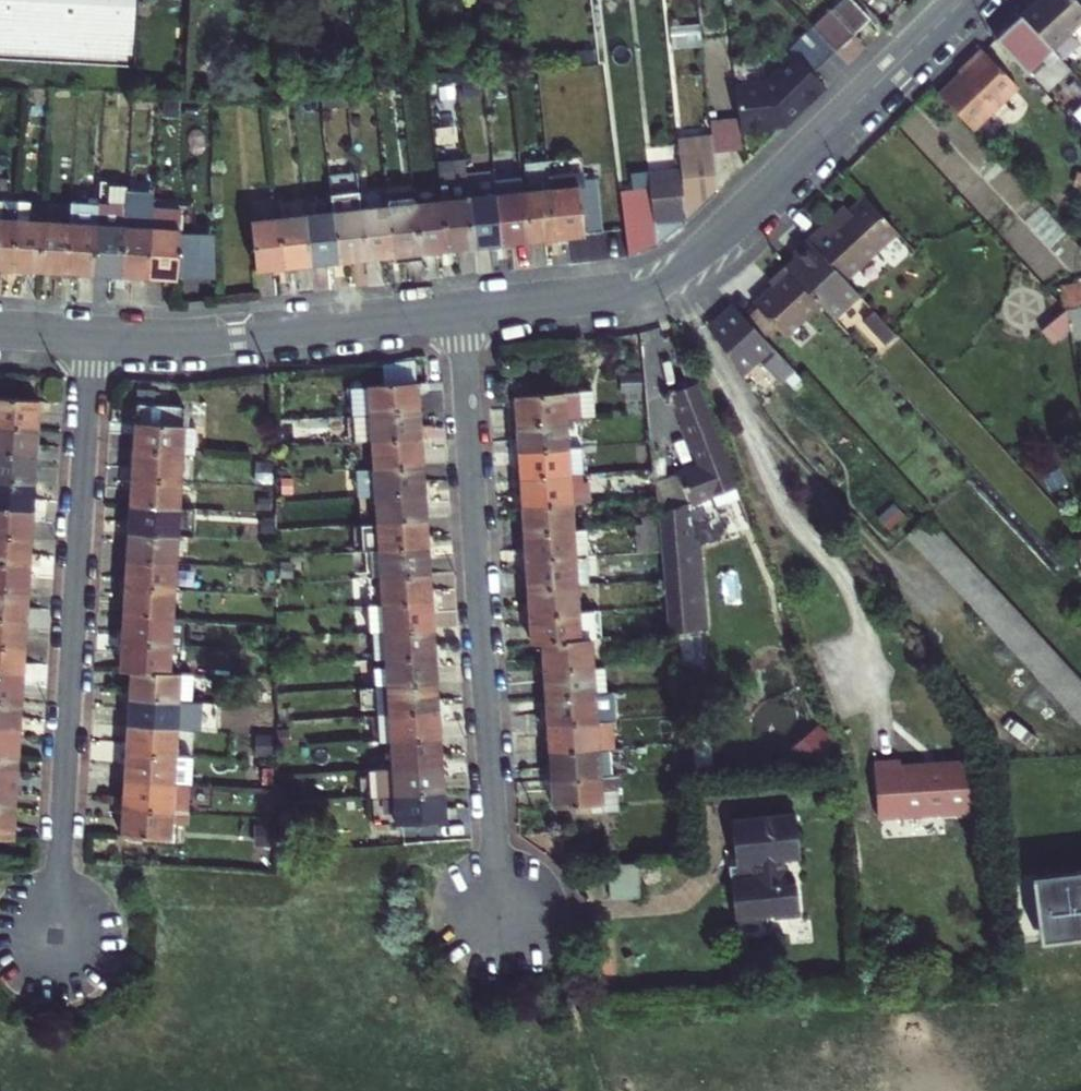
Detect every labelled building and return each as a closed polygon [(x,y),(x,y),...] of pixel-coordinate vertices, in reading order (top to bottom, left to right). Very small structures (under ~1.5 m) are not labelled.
[(132,66),(135,0),(0,0),(0,57),(132,66)] [(832,13),(854,35),(869,21),(849,0),(846,0),(832,13)] [(1042,0),(1041,0),(1021,18),(1050,51),(1070,32),(1042,0)] [(1075,0),(1042,0),(1070,32),(1074,29),(1077,33),(1080,37),(1080,6),(1075,0)] [(854,35),(832,13),(830,11),(810,29),(834,54),(854,35)] [(1057,59),(1050,51),(1021,18),(997,40),(1027,72),(1038,61),(1046,69),(1057,59)] [(813,74),(834,54),(810,29),(789,48),(790,50),(791,51),(813,74)] [(738,119),(740,137),(785,132),(825,91),(812,77),(814,75),(813,74),(791,51),(789,53),(794,58),(765,87),(735,91),(738,119)] [(985,54),(939,96),(973,133),(1019,90),(985,54)] [(712,134),(714,153),(742,150),(738,119),(711,123),(712,134)] [(715,166),(714,153),(712,134),(677,137),(682,177),(685,206),(717,177),(715,166)] [(474,251),(467,182),(465,168),(438,170),(442,208),(447,254),(474,251)] [(529,198),(522,199),(527,245),(554,243),(548,182),(546,168),(525,170),(529,198)] [(685,206),(682,177),(649,181),(651,197),(657,252),(688,231),(685,206)] [(719,199),(717,177),(685,206),(688,231),(719,199)] [(365,263),(358,196),(356,178),(329,180),(333,219),(337,266),(365,263)] [(500,248),(493,187),(492,179),(467,182),(474,251),(500,248)] [(576,180),(548,182),(554,243),(582,239),(578,193),(576,180)] [(577,185),(578,193),(582,239),(600,237),(594,183),(577,185)] [(520,184),(493,187),(500,248),(527,245),(522,199),(520,184)] [(124,190),(97,188),(96,207),(123,209),(124,190)] [(415,211),(412,189),(385,191),(385,194),(388,214),(415,211)] [(385,194),(358,196),(365,263),(393,260),(388,214),(385,194)] [(807,240),(841,277),(895,232),(865,196),(847,212),(824,231),(820,226),(806,239),(807,240)] [(657,252),(651,197),(620,201),(622,211),(627,259),(657,252)] [(12,222),(1,222),(2,202),(0,202),(0,273),(9,274),(12,222)] [(92,279),(96,207),(70,206),(68,227),(65,277),(92,279)] [(119,280),(123,210),(123,209),(96,207),(92,279),(119,280)] [(824,231),(847,212),(842,207),(820,226),(824,231)] [(442,208),(415,211),(420,257),(447,254),(442,208)] [(151,212),(123,210),(119,280),(147,282),(150,231),(151,212)] [(415,211),(388,214),(393,260),(420,257),(415,211)] [(333,219),(307,222),(312,269),(337,266),(333,219)] [(37,275),(40,224),(12,222),(9,274),(37,275)] [(307,222),(281,225),(286,272),(312,269),(307,222)] [(68,227),(40,224),(37,275),(65,277),(68,227)] [(281,225),(254,228),(258,275),(286,272),(281,225)] [(179,232),(150,231),(147,282),(176,283),(179,232)] [(858,295),(841,277),(807,240),(793,252),(793,259),(784,267),(786,268),(819,304),(832,319),(858,295)] [(819,304),(786,268),(770,282),(774,286),(754,304),(776,327),(784,337),(819,304)] [(727,298),(703,321),(734,368),(748,354),(752,354),(772,375),(786,362),(745,318),(727,298)] [(757,307),(745,318),(764,338),(776,327),(757,307)] [(1057,337),(1067,328),(1064,310),(1047,325),(1057,337)] [(872,311),(862,320),(885,343),(894,335),(872,311)] [(1047,325),(1039,332),(1050,344),(1057,337),(1047,325)] [(732,484),(690,383),(666,393),(695,464),(677,471),(690,501),(732,484)] [(372,390),(373,414),(417,411),(415,387),(372,390)] [(565,420),(583,418),(580,393),(512,397),(513,423),(565,420)] [(33,427),(35,400),(0,398),(0,425),(33,427)] [(136,406),(133,451),(180,454),(193,455),(195,429),(181,428),(182,409),(136,406)] [(354,442),(375,441),(419,438),(417,411),(373,414),(352,415),(354,442)] [(565,420),(567,447),(584,446),(583,418),(565,420)] [(513,423),(515,450),(567,447),(565,420),(513,423)] [(32,455),(33,427),(0,425),(0,453),(32,455)] [(375,441),(377,466),(420,462),(419,438),(375,441)] [(586,474),(584,446),(567,447),(569,475),(584,474),(586,474)] [(567,447),(515,450),(517,478),(569,475),(567,447)] [(180,454),(133,451),(132,477),(178,480),(180,454)] [(30,481),(32,455),(0,453),(0,479),(30,481)] [(357,496),(378,494),(422,491),(420,462),(377,466),(355,467),(357,496)] [(585,498),(584,474),(569,475),(570,499),(585,498)] [(569,475),(517,478),(519,503),(570,499),(569,475)] [(132,477),(130,503),(177,507),(178,480),(132,477)] [(29,510),(30,481),(0,479),(0,509),(29,510)] [(378,494),(379,521),(424,518),(422,491),(378,494)] [(519,503),(520,531),(572,528),(570,499),(519,503)] [(685,502),(657,514),(669,633),(698,630),(685,502)] [(177,507),(130,503),(128,531),(176,535),(177,507)] [(27,536),(29,510),(0,509),(0,534),(27,536)] [(1022,662),(1032,672),(1041,682),(1050,692),(1059,702),(1068,711),(1078,722),(1080,725),(1080,681),(1072,672),(1063,662),(1054,652),(1045,642),(1036,632),(1026,622),(1016,611),(1007,601),(998,592),(989,581),(980,572),(971,562),(962,552),(952,542),(943,531),(934,522),(927,515),(905,536),(912,543),(921,553),(930,563),(940,573),(949,583),(958,593),(967,603),(976,613),(985,622),(994,632),(1004,643),(1013,652),(1022,662)] [(379,521),(381,546),(425,542),(424,518),(379,521)] [(585,527),(572,528),(573,553),(587,552),(585,527)] [(520,531),(522,556),(573,553),(572,528),(520,531)] [(176,535),(128,531),(126,558),(174,561),(176,535)] [(26,565),(27,536),(0,534),(0,563),(26,565)] [(381,546),(382,574),(427,571),(425,542),(381,546)] [(381,546),(368,546),(369,575),(382,574),(381,546)] [(573,553),(522,556),(524,586),(575,582),(573,553)] [(174,561),(126,558),(124,584),(173,587),(174,561)] [(25,592),(26,565),(0,563),(0,590),(25,592)] [(382,574),(384,600),(428,598),(427,571),(382,574)] [(382,574),(369,575),(371,601),(384,600),(382,574)] [(575,582),(524,586),(526,612),(576,609),(575,582)] [(124,584),(122,612),(171,615),(173,587),(124,584)] [(23,618),(25,592),(0,590),(0,616),(23,618)] [(375,627),(386,627),(430,624),(428,598),(384,600),(371,601),(370,601),(372,627),(375,627)] [(576,609),(526,612),(528,638),(539,637),(594,634),(592,607),(576,609)] [(122,612),(120,637),(177,642),(179,615),(171,615),(122,612)] [(22,646),(23,618),(0,616),(0,644),(22,646)] [(375,627),(377,654),(432,650),(430,624),(386,627),(375,627)] [(539,637),(541,667),(600,663),(603,662),(601,633),(594,634),(539,637)] [(177,642),(120,637),(118,667),(131,668),(176,672),(177,642)] [(21,673),(22,646),(0,644),(0,671),(21,673)] [(374,681),(379,681),(434,677),(432,650),(377,654),(372,654),(374,681)] [(600,663),(541,667),(543,694),(601,690),(600,663)] [(176,672),(131,668),(129,694),(174,697),(176,672)] [(19,698),(21,673),(0,671),(0,697),(19,698)] [(176,672),(174,697),(190,699),(192,699),(194,673),(176,672)] [(379,681),(380,707),(435,704),(434,677),(379,681)] [(601,690),(543,694),(544,723),(592,720),(608,719),(606,690),(601,690)] [(174,697),(129,694),(128,722),(173,725),(174,697)] [(18,726),(19,698),(0,697),(0,725),(18,726)] [(189,727),(190,699),(174,697),(173,725),(189,727)] [(382,735),(392,735),(437,732),(435,704),(380,707),(382,735)] [(544,723),(546,747),(593,745),(592,720),(544,723)] [(173,725),(128,722),(126,748),(171,752),(173,725)] [(17,753),(18,726),(0,725),(0,752),(17,753)] [(810,774),(835,747),(812,726),(787,753),(810,774)] [(392,735),(394,759),(439,756),(437,732),(392,735)] [(546,747),(547,775),(610,772),(608,744),(593,745),(546,747)] [(171,752),(126,748),(124,776),(170,780),(171,752)] [(15,780),(17,753),(0,752),(0,779),(15,780)] [(170,780),(189,781),(190,754),(171,752),(170,780)] [(394,759),(395,788),(441,785),(439,756),(394,759)] [(381,760),(383,789),(395,788),(394,759),(381,760)] [(871,762),(872,768),(897,767),(897,760),(871,762)] [(969,811),(965,762),(897,767),(872,768),(875,818),(969,811)] [(610,772),(547,775),(549,806),(597,802),(598,810),(616,809),(613,772),(610,772)] [(170,780),(124,776),(123,804),(187,809),(189,781),(170,780)] [(14,807),(15,780),(0,779),(0,806),(14,807)] [(441,785),(395,788),(397,814),(442,812),(441,785)] [(187,809),(123,804),(121,834),(168,836),(169,816),(187,817),(187,809)] [(0,806),(0,823),(13,825),(14,807),(0,806)] [(790,814),(727,820),(731,865),(732,876),(726,877),(729,920),(794,914),(791,884),(781,885),(779,861),(795,859),(790,814)] [(13,825),(0,823),(0,832),(13,833),(13,825)] [(637,865),(606,866),(607,900),(638,898),(637,865)] [(1030,876),(1038,942),(1080,937),(1080,869),(1030,876)]
